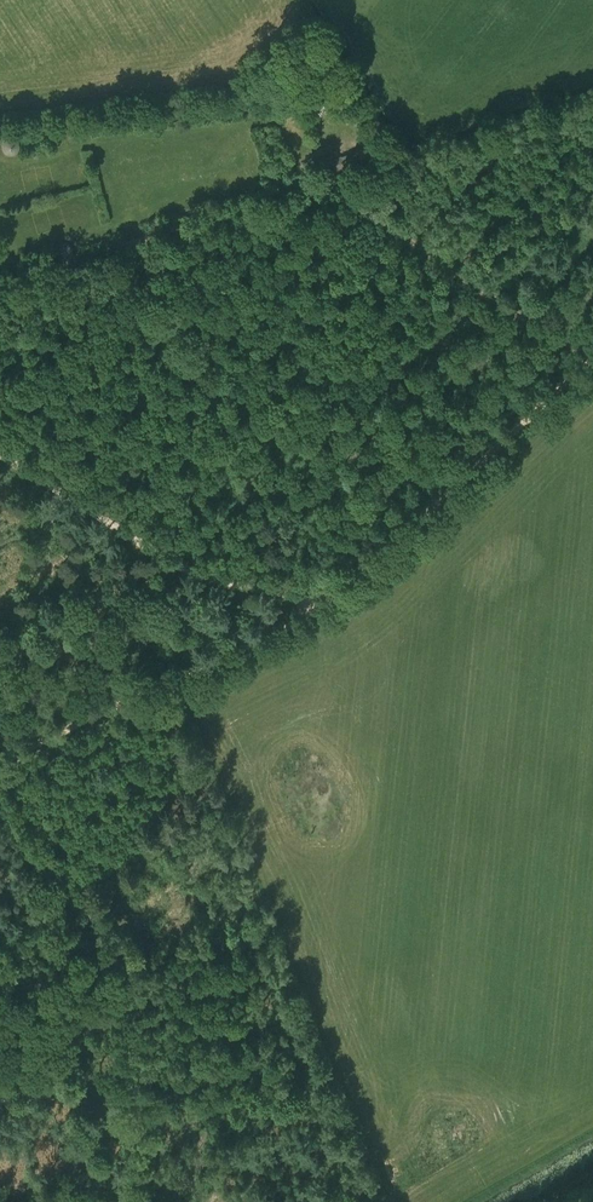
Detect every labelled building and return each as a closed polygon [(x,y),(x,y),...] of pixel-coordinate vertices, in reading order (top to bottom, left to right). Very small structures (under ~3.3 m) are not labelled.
[(331,91),(329,86),(304,95),(306,100),(331,91)] [(19,148),(19,147),(19,146),(19,145),(18,144),(18,143),(17,142),(16,141),(15,140),(14,140),(13,139),(12,139),(11,139),(10,139),(9,139),(8,139),(7,140),(6,140),(5,141),(4,142),(3,143),(3,144),(3,145),(2,146),(2,147),(2,148),(2,149),(3,149),(3,150),(3,151),(4,152),(4,153),(5,153),(5,154),(6,154),(7,155),(8,155),(9,155),(10,155),(11,155),(12,155),(13,155),(14,155),(15,154),(16,154),(16,153),(17,153),(17,152),(18,151),(18,150),(19,149),(19,148)] [(73,252),(73,251),(73,250),(72,250),(72,249),(72,248),(71,247),(71,246),(70,246),(70,245),(69,245),(68,244),(67,244),(66,244),(65,244),(64,243),(64,244),(63,244),(62,244),(61,244),(60,245),(59,245),(59,246),(58,246),(58,247),(57,248),(57,249),(56,250),(56,251),(56,252),(56,253),(57,254),(57,255),(57,256),(58,256),(58,257),(59,258),(60,259),(61,259),(62,260),(63,260),(64,260),(65,260),(66,260),(67,260),(68,259),(69,259),(70,258),(71,257),(71,256),(72,256),(72,255),(72,254),(73,253),(73,252)]
